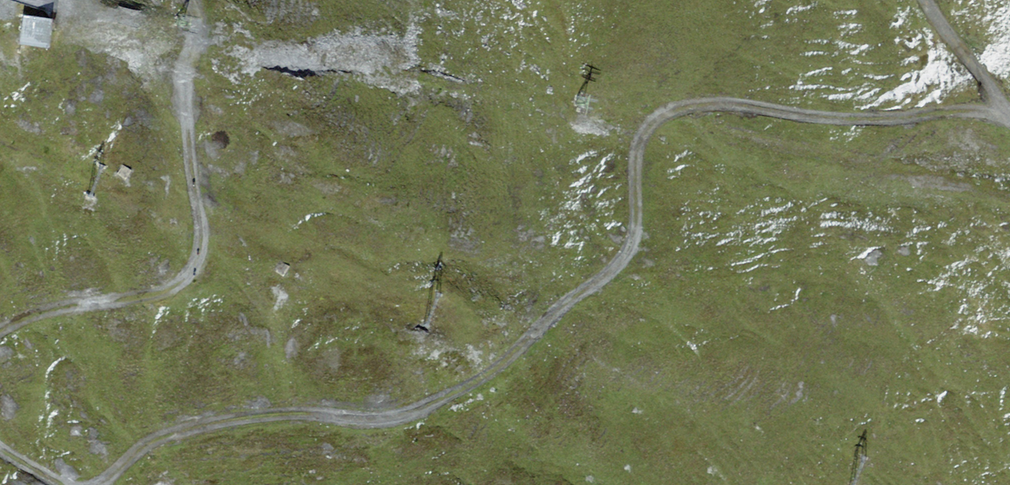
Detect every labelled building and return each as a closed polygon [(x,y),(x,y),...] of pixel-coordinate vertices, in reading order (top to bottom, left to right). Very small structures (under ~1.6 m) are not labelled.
[(23,18),(22,54),(52,54),(53,19),(23,18)]
